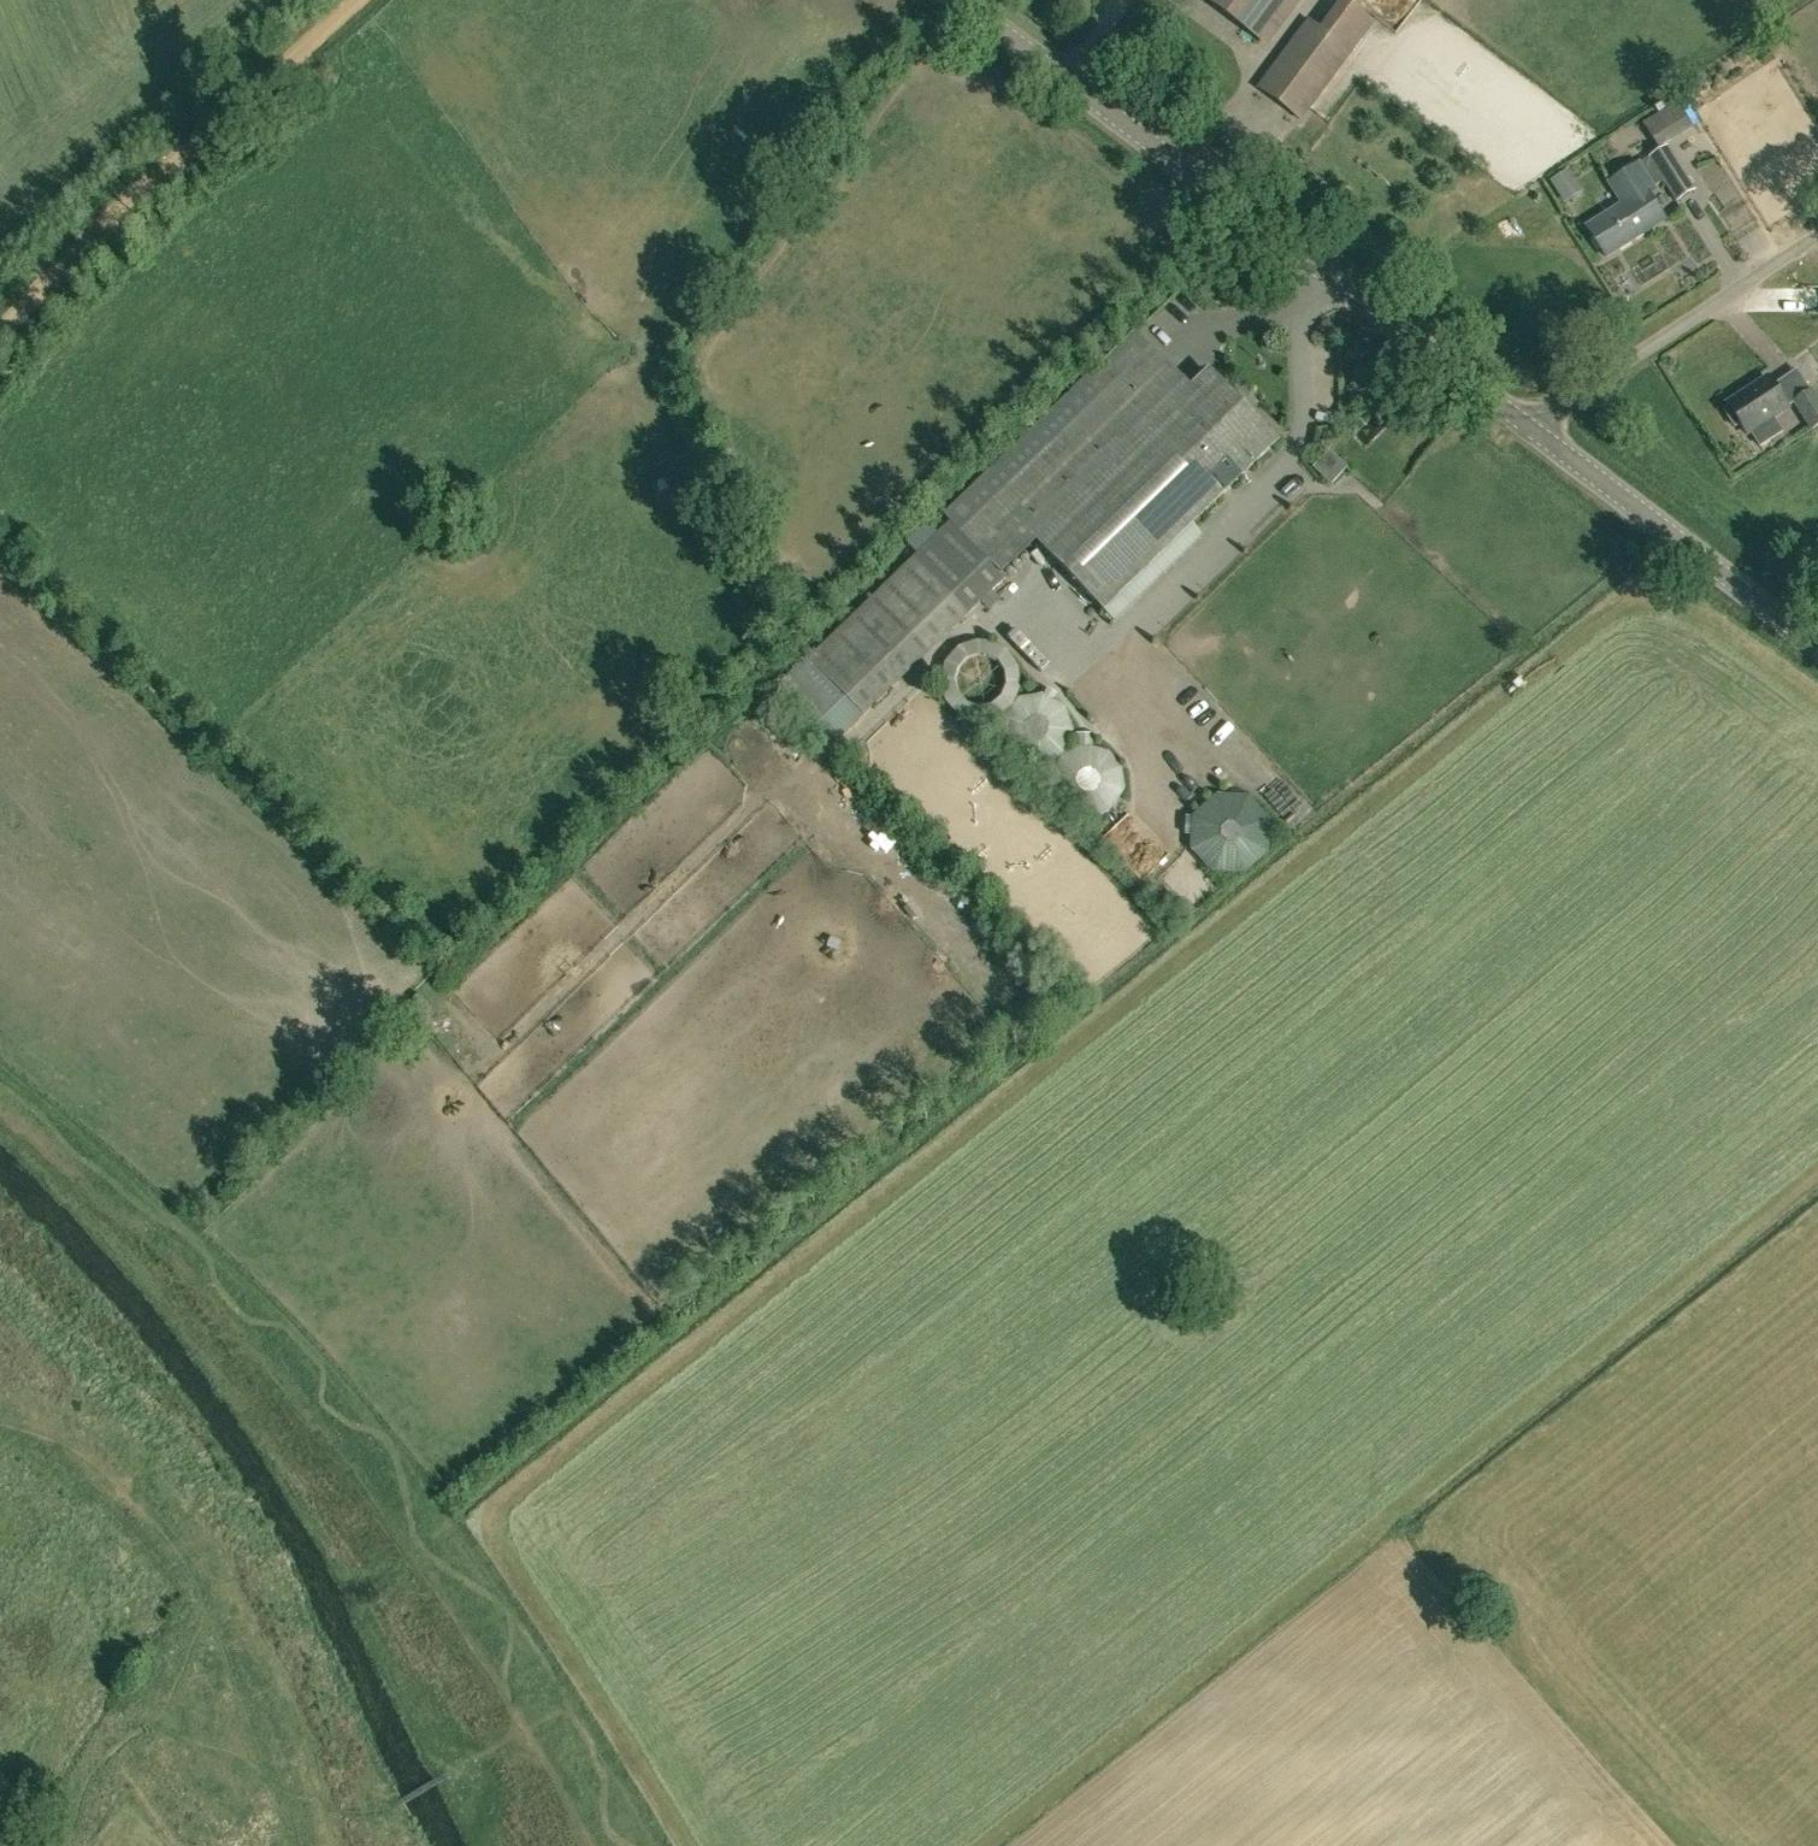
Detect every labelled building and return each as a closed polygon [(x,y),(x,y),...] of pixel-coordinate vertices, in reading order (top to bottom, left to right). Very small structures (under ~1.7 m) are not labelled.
[(1289,0),(1210,0),(1261,38),(1289,0)] [(1403,17),(1420,9),(1415,0),(1408,0),(1397,5),(1403,17)] [(1301,117),(1372,21),(1349,4),(1327,34),(1310,21),(1261,87),(1301,117)] [(1690,102),(1710,89),(1705,80),(1685,93),(1690,102)] [(1657,143),(1690,124),(1676,102),(1644,122),(1657,143)] [(1695,189),(1668,146),(1610,181),(1625,204),(1588,227),(1605,255),(1665,217),(1648,189),(1664,179),(1677,200),(1695,189)] [(1551,179),(1565,200),(1580,190),(1566,169),(1551,179)] [(1191,388),(1151,347),(963,529),(952,518),(808,659),(864,717),(1006,579),(1002,574),(1036,540),(1103,609),(1277,441),(1249,412),(1253,407),(1241,395),(1237,399),(1209,371),(1191,388)] [(1772,416),(1787,406),(1768,377),(1728,403),(1730,406),(1725,409),(1735,426),(1740,422),(1747,432),(1750,430),(1760,445),(1782,431),(1772,416)] [(1817,424),(1817,401),(1811,390),(1795,400),(1812,428),(1817,424)] [(1346,467),(1330,452),(1315,468),(1331,483),(1346,467)] [(1113,812),(1132,793),(1100,760),(1081,778),(1113,812)]
